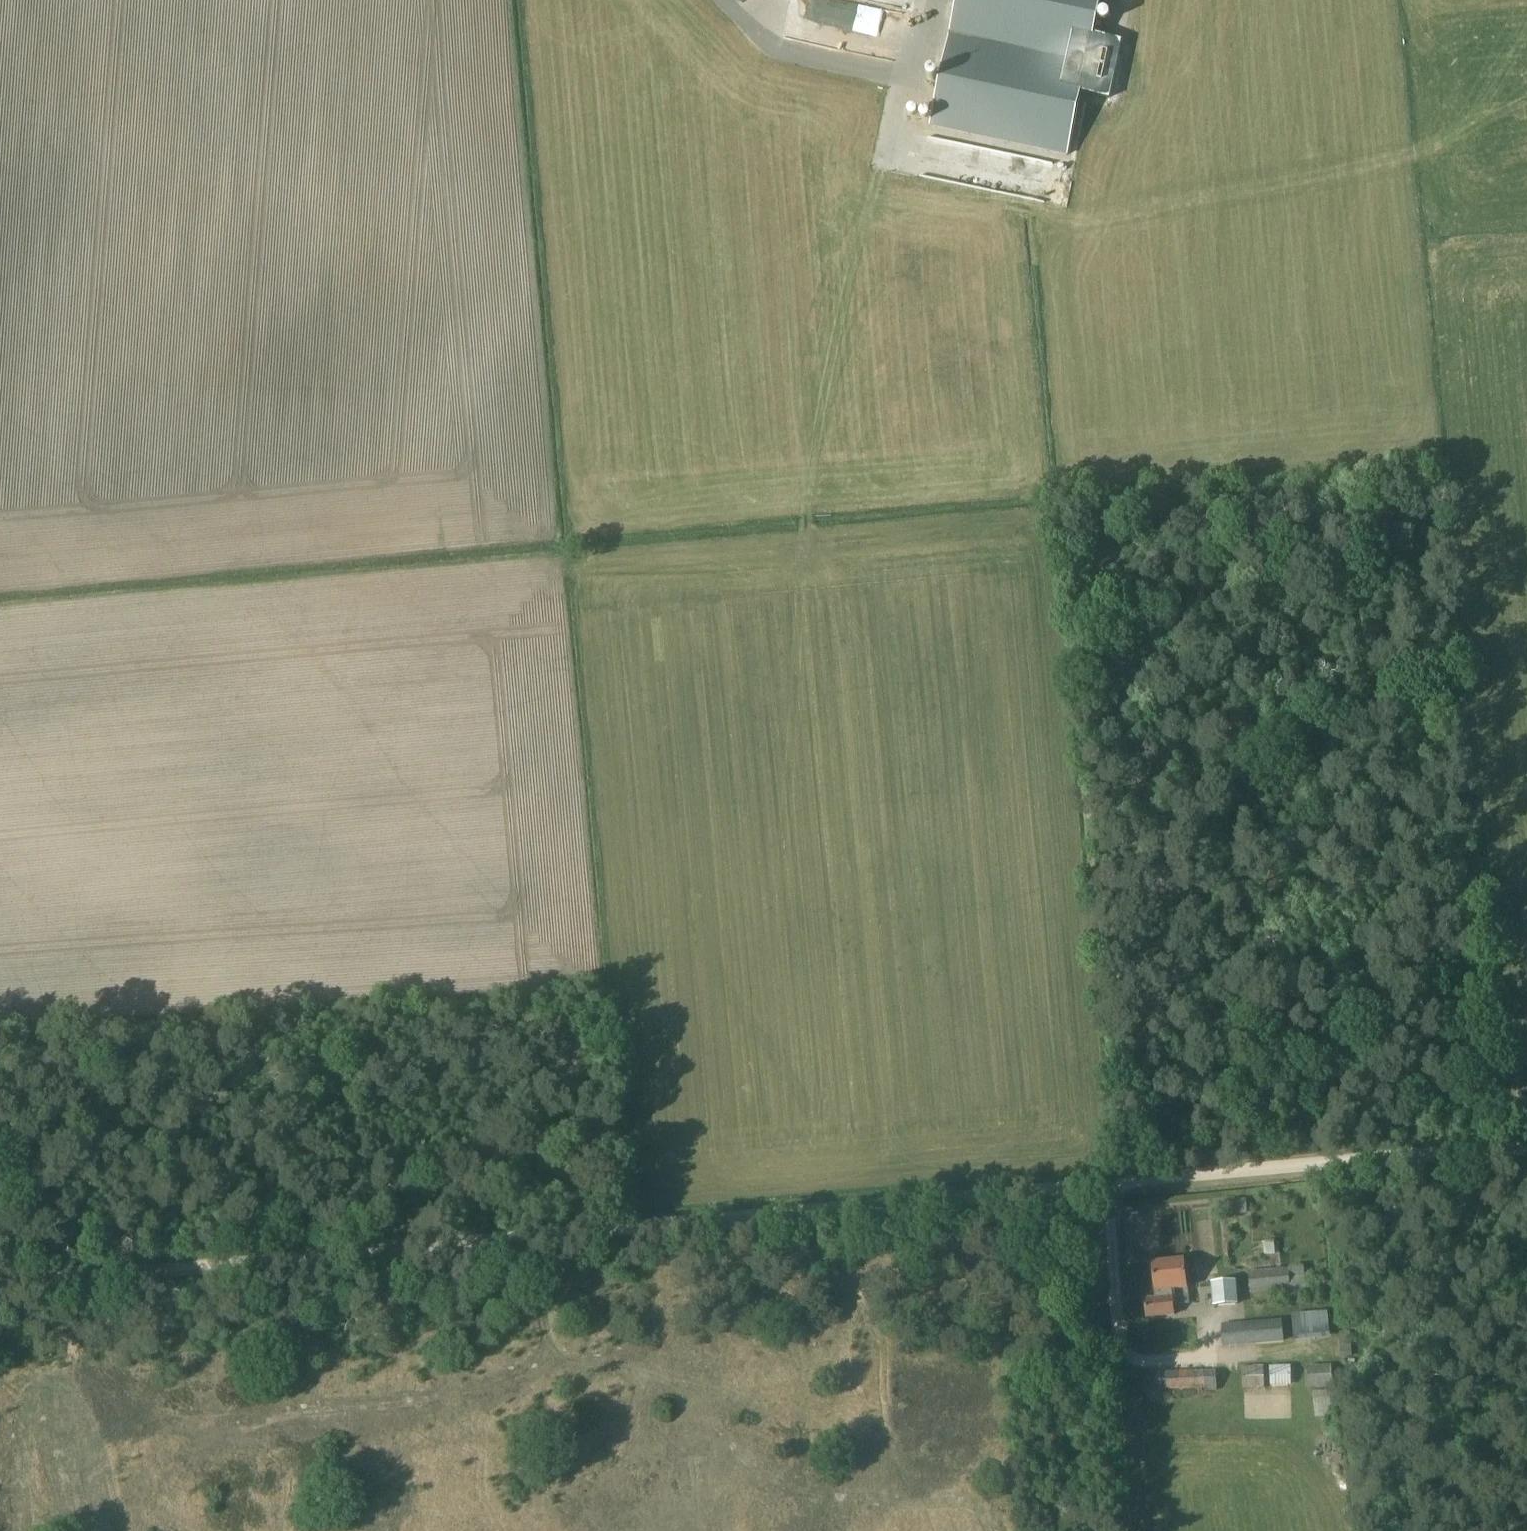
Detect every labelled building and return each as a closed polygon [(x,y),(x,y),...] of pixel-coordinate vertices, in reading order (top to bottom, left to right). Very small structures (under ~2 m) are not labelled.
[(1108,98),(1121,40),(1093,34),(1100,0),(957,0),(930,125),(1067,155),(1080,92),(1108,98)] [(1145,1315),(1173,1313),(1170,1285),(1186,1283),(1183,1257),(1151,1260),(1154,1296),(1143,1297),(1145,1315)] [(1249,1272),(1250,1293),(1305,1289),(1303,1268),(1249,1272)] [(1217,1282),(1220,1305),(1237,1304),(1235,1280),(1217,1282)] [(1328,1315),(1301,1318),(1303,1330),(1329,1327),(1328,1315)] [(1223,1347),(1289,1340),(1288,1319),(1223,1325),(1223,1347)] [(1245,1380),(1297,1382),(1298,1362),(1246,1360),(1245,1380)] [(1331,1364),(1307,1366),(1309,1388),(1333,1387),(1331,1364)] [(1217,1391),(1216,1371),(1159,1372),(1161,1391),(1204,1388),(1205,1391),(1217,1391)] [(1334,1388),(1312,1392),(1316,1417),(1337,1415),(1334,1388)]
